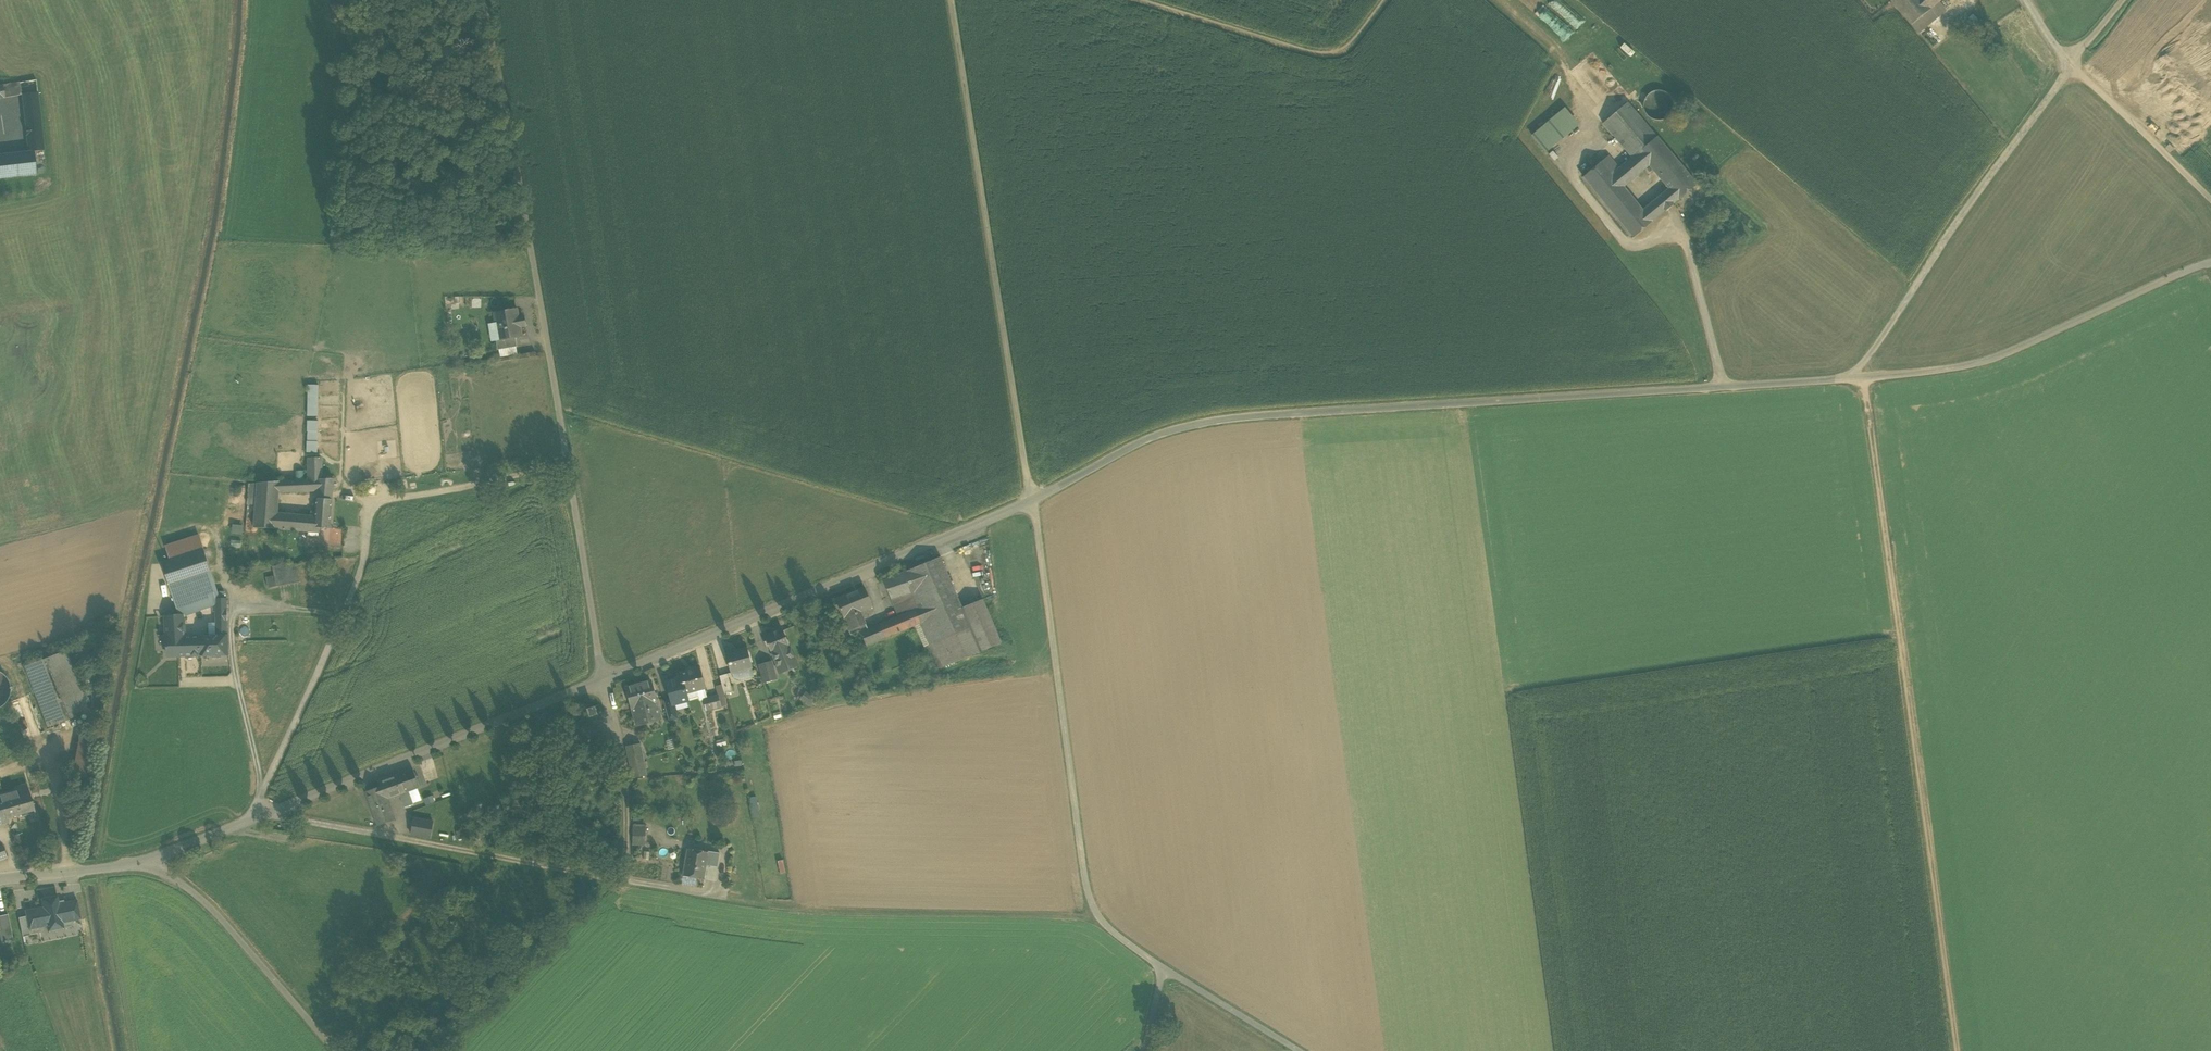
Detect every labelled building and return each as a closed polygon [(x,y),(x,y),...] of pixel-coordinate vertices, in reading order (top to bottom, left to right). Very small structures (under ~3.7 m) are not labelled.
[(1561,0),(1555,8),(1578,27),(1585,18),(1561,0)] [(1900,10),(1913,0),(1892,0),(1900,10)] [(1912,25),(1939,2),(1942,0),(1913,0),(1900,10),(1912,25)] [(1946,10),(1939,2),(1912,25),(1919,33),(1946,10)] [(1562,44),(1570,35),(1560,27),(1552,36),(1562,44)] [(36,83),(3,89),(5,98),(22,95),(37,92),(36,83)] [(37,92),(22,95),(28,152),(33,151),(44,150),(37,92)] [(1638,152),(1656,136),(1627,102),(1602,123),(1631,157),(1638,152)] [(1546,153),(1578,125),(1565,109),(1532,136),(1546,153)] [(1649,166),(1663,183),(1682,166),(1657,136),(1656,136),(1638,152),(1649,166)] [(44,150),(34,151),(36,174),(47,173),(44,150)] [(0,155),(0,179),(36,174),(34,151),(33,151),(28,152),(0,155)] [(1625,163),(1636,176),(1649,166),(1638,152),(1631,157),(1625,163)] [(1612,174),(1619,168),(1608,155),(1583,177),(1593,190),(1612,174)] [(1636,176),(1625,163),(1619,168),(1631,181),(1636,176)] [(1696,184),(1682,166),(1663,183),(1668,189),(1677,199),(1696,184)] [(1631,181),(1619,168),(1612,174),(1623,187),(1631,181)] [(1623,187),(1612,174),(1593,190),(1633,237),(1651,221),(1642,210),(1623,187)] [(1662,194),(1671,205),(1672,204),(1677,199),(1668,189),(1662,194)] [(1671,205),(1662,194),(1656,199),(1665,210),(1671,205)] [(1665,210),(1656,199),(1642,210),(1651,221),(1664,211),(1665,210)] [(517,309),(494,313),(499,340),(499,341),(516,338),(522,337),(520,327),(525,326),(524,316),(519,317),(517,309)] [(516,338),(499,341),(499,340),(496,340),(497,350),(517,347),(516,338)] [(318,417),(318,386),(308,386),(307,417),(318,417)] [(318,422),(306,422),(306,454),(317,454),(318,422)] [(321,457),(308,458),(309,479),(321,479),(321,457)] [(309,479),(291,480),(291,492),(308,491),(309,479)] [(321,479),(309,479),(308,491),(317,491),(318,491),(318,489),(332,490),(333,479),(321,479)] [(291,480),(279,481),(279,491),(291,492),(291,480)] [(279,481),(257,483),(254,527),(288,530),(289,514),(277,513),(279,491),(279,481)] [(332,490),(318,489),(318,491),(317,491),(317,498),(332,499),(332,490)] [(332,499),(317,498),(315,516),(314,532),(319,532),(319,528),(329,528),(332,499)] [(295,515),(294,530),(314,532),(315,516),(295,515)] [(244,534),(244,524),(233,524),(233,533),(244,534)] [(200,537),(165,548),(169,560),(204,549),(200,537)] [(169,587),(212,573),(204,549),(169,560),(161,562),(169,587)] [(940,557),(906,571),(916,607),(916,609),(920,624),(929,645),(970,628),(961,608),(940,557)] [(263,565),(266,577),(296,570),(294,562),(263,565)] [(298,581),(296,570),(266,577),(268,588),(298,581)] [(897,615),(916,607),(906,571),(883,581),(897,615)] [(212,573),(169,587),(179,616),(183,615),(183,616),(190,614),(213,606),(213,598),(220,598),(218,592),(212,573)] [(843,618),(844,618),(860,611),(863,618),(868,616),(865,610),(873,607),(865,588),(836,600),(843,618)] [(220,598),(213,598),(213,606),(213,611),(227,611),(227,598),(224,598),(220,598)] [(982,599),(961,608),(970,628),(929,645),(939,669),(1001,643),(982,599)] [(866,646),(915,626),(920,624),(916,609),(868,629),(861,633),(866,646)] [(227,611),(213,611),(216,619),(227,619),(227,611)] [(860,631),(861,633),(868,629),(863,618),(860,611),(844,618),(850,634),(860,631)] [(179,616),(162,617),(165,655),(200,655),(200,636),(184,637),(183,621),(183,616),(183,615),(179,616)] [(227,619),(216,619),(216,636),(200,636),(200,655),(228,654),(228,636),(227,636),(227,619)] [(929,645),(920,624),(915,626),(924,647),(929,645)] [(782,629),(764,637),(771,653),(778,670),(796,662),(789,646),(782,629)] [(852,646),(835,653),(838,660),(855,654),(852,646)] [(746,648),(726,654),(731,673),(751,668),(746,648)] [(65,651),(24,666),(47,727),(88,711),(65,651)] [(772,662),(758,666),(763,682),(776,678),(772,662)] [(699,666),(692,668),(693,670),(680,674),(681,676),(685,693),(686,692),(704,688),(705,687),(699,666)] [(5,702),(9,695),(10,687),(7,680),(2,674),(0,673),(0,706),(5,702)] [(727,674),(719,676),(724,694),(732,692),(727,674)] [(681,676),(678,677),(675,680),(667,682),(669,689),(667,691),(668,694),(670,695),(671,698),(673,704),(688,700),(685,693),(681,676)] [(651,681),(626,688),(636,726),(661,719),(651,681)] [(704,688),(686,692),(688,699),(698,696),(699,700),(703,699),(707,698),(704,688)] [(808,690),(800,694),(806,705),(814,701),(808,690)] [(28,695),(9,702),(23,738),(41,729),(28,695)] [(718,695),(710,697),(713,709),(721,707),(718,695)] [(707,698),(703,699),(706,710),(713,709),(710,697),(707,698)] [(671,698),(663,700),(668,720),(677,718),(673,704),(671,698)] [(594,708),(588,710),(590,716),(596,714),(594,708)] [(596,724),(579,728),(582,743),(599,739),(596,724)] [(640,744),(627,747),(630,764),(644,761),(640,744)] [(644,761),(630,764),(633,778),(646,775),(644,761)] [(410,771),(380,782),(386,798),(387,798),(393,796),(394,799),(400,796),(404,807),(413,804),(408,790),(416,787),(410,771)] [(14,782),(25,779),(24,773),(12,777),(14,782)] [(381,786),(366,792),(374,814),(377,813),(381,824),(395,820),(387,798),(386,798),(380,782),(381,786)] [(0,793),(0,801),(5,817),(33,809),(26,783),(13,786),(14,789),(0,793)] [(433,795),(424,798),(426,804),(435,801),(433,795)] [(757,795),(750,797),(754,815),(760,813),(757,795)] [(433,822),(414,818),(411,834),(430,838),(433,822)] [(646,833),(633,833),(633,845),(646,845),(646,833)] [(708,852),(687,849),(683,876),(704,879),(706,865),(708,853),(708,852)] [(720,853),(708,851),(708,852),(708,853),(706,865),(717,867),(720,853)] [(413,867),(416,880),(428,877),(424,864),(413,867)] [(435,885),(428,877),(416,880),(428,892),(435,885)] [(42,907),(25,910),(29,930),(46,926),(48,932),(64,929),(63,923),(72,921),(68,901),(63,902),(63,905),(59,906),(56,896),(41,899),(42,907)] [(0,915),(0,939),(1,943),(9,941),(9,940),(13,940),(7,914),(0,915)]
